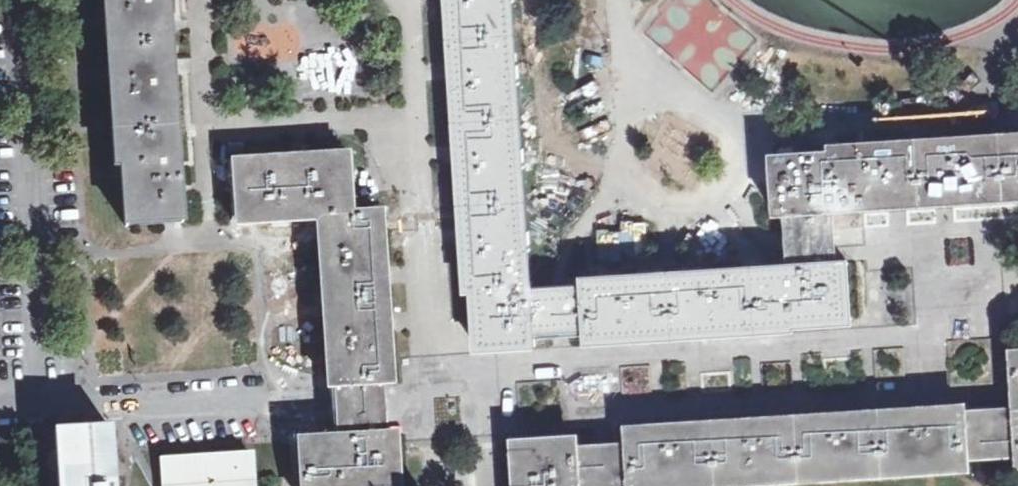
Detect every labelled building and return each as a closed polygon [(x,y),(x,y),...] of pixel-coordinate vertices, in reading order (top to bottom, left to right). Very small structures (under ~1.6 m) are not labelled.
[(107,15),(107,25),(110,72),(111,82),(114,124),(114,131),(116,166),(123,165),(123,172),(127,226),(164,224),(181,223),(183,223),(181,192),(180,184),(173,75),(172,60),(170,29),(169,13),(168,0),(106,0),(107,15)] [(514,0),(452,0),(456,61),(457,79),(461,145),(462,162),(466,228),(467,245),(469,288),(476,287),(478,321),(480,349),(536,346),(535,331),(561,329),(589,328),(590,342),(791,330),(791,323),(851,319),(848,263),(833,264),(830,209),(1017,198),(1017,135),(834,146),(834,153),(773,157),(773,158),(776,212),(776,213),(791,212),(794,267),(746,270),(677,274),(662,275),(595,279),(586,280),(581,280),(581,288),(567,288),(558,289),(554,289),(532,291),(514,0)] [(303,473),(304,485),(399,485),(396,437),(382,438),(380,411),(378,384),(393,383),(391,362),(390,334),(388,313),(386,284),(385,266),(382,215),(349,217),(345,155),(308,157),(235,162),(239,224),(319,219),(330,386),(339,386),(339,394),(340,414),(342,440),(301,443),(303,473)] [(991,220),(994,208),(961,201),(959,213),(991,220)] [(634,485),(689,485),(968,468),(967,453),(1017,450),(1017,411),(965,414),(964,406),(630,427),(631,446),(602,448),(577,449),(577,437),(514,441),(517,485),(622,485),(634,485)] [(109,432),(55,435),(57,449),(59,485),(112,485),(109,432)] [(254,484),(252,455),(211,458),(202,458),(163,461),(165,485),(254,485),(254,484)]
